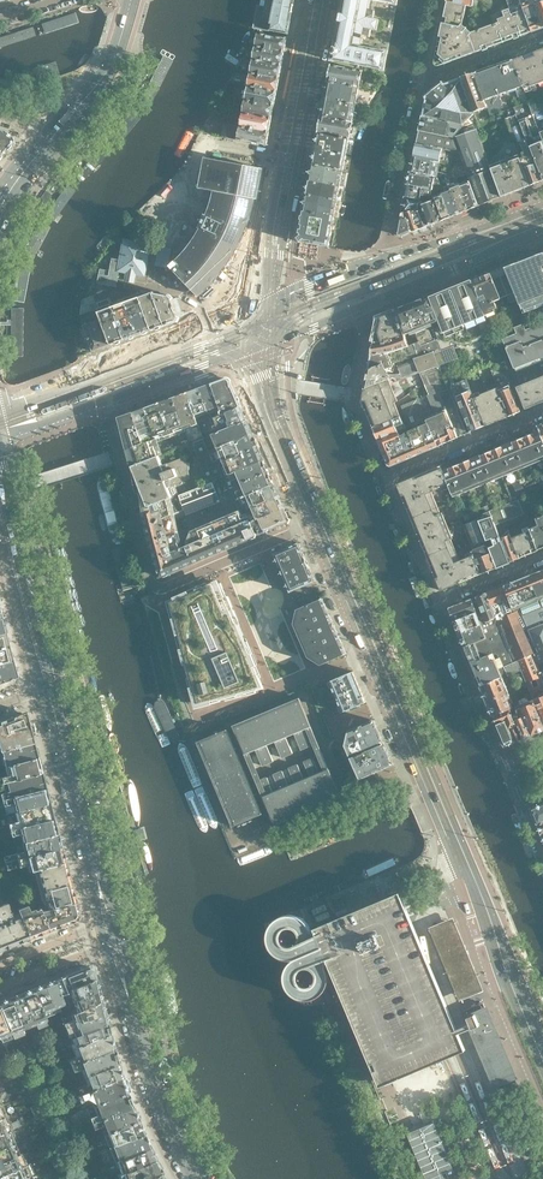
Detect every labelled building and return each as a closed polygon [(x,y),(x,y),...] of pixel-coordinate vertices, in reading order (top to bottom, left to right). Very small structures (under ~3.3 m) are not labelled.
[(294,0),(260,0),(254,27),(288,34),(291,21),(290,21),(294,0)] [(342,13),(342,12),(340,23),(337,41),(336,41),(332,60),(384,70),(388,51),(362,46),(363,39),(366,39),(366,36),(370,37),(371,30),(377,31),(379,19),(373,18),(375,11),(369,9),(371,0),(345,0),(342,13)] [(535,3),(528,5),(526,0),(520,0),(522,4),(521,4),(531,32),(542,27),(542,26),(535,3)] [(535,3),(542,26),(542,0),(534,0),(535,3)] [(492,46),(485,28),(471,33),(462,25),(466,5),(447,1),(434,62),(434,63),(434,64),(434,65),(435,65),(435,66),(436,66),(437,66),(438,66),(492,46)] [(531,32),(521,4),(496,14),(499,22),(485,28),(492,46),(531,32)] [(38,27),(38,28),(38,29),(39,30),(40,32),(41,32),(42,32),(44,32),(72,23),(74,23),(75,22),(76,21),(77,20),(78,19),(79,18),(79,17),(80,16),(79,15),(77,14),(76,14),(75,14),(74,13),(72,13),(71,13),(69,14),(41,23),(40,23),(39,25),(38,25),(38,27)] [(32,26),(0,37),(0,48),(36,36),(32,26)] [(284,52),(287,38),(258,33),(256,47),(284,52)] [(282,65),(284,52),(256,47),(253,60),(282,65)] [(542,82),(542,49),(513,60),(523,86),(524,89),(542,82)] [(279,78),(282,65),(253,60),(251,73),(279,78)] [(499,95),(523,86),(513,60),(474,74),(486,107),(487,107),(490,116),(501,112),(497,101),(501,100),(499,95)] [(358,88),(362,71),(331,65),(328,82),(358,88)] [(277,92),(279,78),(251,73),(248,87),(277,92)] [(486,107),(474,74),(444,84),(442,82),(424,97),(426,99),(422,117),(463,126),(473,122),(475,122),(476,120),(473,112),(486,107)] [(14,88),(10,76),(0,80),(0,92),(14,88)] [(355,105),(358,88),(328,82),(324,99),(355,105)] [(274,105),(277,92),(248,87),(246,100),(274,105)] [(539,133),(536,124),(542,122),(542,98),(530,103),(513,108),(514,109),(528,146),(527,146),(541,181),(542,180),(542,142),(539,133)] [(352,122),(355,105),(324,99),(321,116),(352,122)] [(272,118),(274,105),(246,100),(243,113),(272,118)] [(541,181),(527,146),(528,146),(514,109),(502,113),(505,121),(512,140),(530,186),(541,181)] [(269,132),(272,118),(243,113),(241,126),(269,132)] [(350,133),(352,122),(321,116),(318,133),(349,139),(354,140),(355,134),(351,132),(350,133)] [(455,138),(461,127),(463,126),(422,117),(419,130),(455,138)] [(530,186),(512,140),(510,141),(506,144),(502,147),(500,149),(496,153),(493,157),(491,159),(489,162),(489,163),(473,122),(463,126),(461,127),(455,138),(453,140),(458,152),(466,174),(470,183),(479,206),(499,198),(501,196),(505,195),(527,187),(530,186)] [(269,132),(241,126),(229,124),(226,138),(267,145),(269,132)] [(11,139),(0,130),(0,153),(3,154),(11,143),(12,143),(11,139)] [(458,152),(453,140),(455,138),(419,130),(416,143),(458,152)] [(346,155),(349,139),(318,133),(315,149),(346,155)] [(466,174),(458,152),(416,143),(414,157),(440,163),(450,165),(446,170),(448,175),(450,175),(452,180),(466,174)] [(343,171),(346,155),(315,149),(312,165),(343,171)] [(438,172),(440,163),(414,157),(411,171),(436,176),(436,178),(438,178),(438,179),(444,173),(438,172)] [(250,216),(251,211),(252,207),(253,203),(254,198),(257,199),(262,169),(206,158),(200,188),(215,191),(214,195),(213,198),(213,200),(212,204),(210,209),(209,211),(208,215),(204,214),(199,227),(202,228),(201,230),(199,234),(196,237),(193,242),(190,246),(189,248),(186,251),(181,257),(176,262),(175,261),(153,257),(151,265),(171,269),(172,268),(198,296),(206,289),(211,284),(214,280),(219,274),(222,270),(225,267),(228,263),(230,258),(232,256),(235,250),(236,248),(240,242),(242,243),(245,237),(242,236),(244,231),(245,229),(247,225),(248,222),(249,218),(250,216)] [(340,186),(343,171),(312,165),(309,180),(340,186)] [(443,192),(438,179),(438,178),(436,178),(436,176),(411,171),(407,184),(432,190),(442,192),(443,192)] [(337,201),(340,186),(309,180),(306,195),(337,201)] [(479,206),(470,183),(460,187),(469,210),(479,206)] [(433,198),(432,190),(407,184),(405,196),(421,199),(433,198)] [(469,210),(460,187),(460,186),(455,187),(454,184),(449,185),(460,213),(469,210)] [(460,213),(449,185),(444,187),(446,192),(443,194),(443,195),(443,196),(451,217),(460,213)] [(334,216),(337,201),(306,195),(303,210),(334,216)] [(419,205),(421,199),(405,196),(402,213),(417,210),(419,205)] [(451,217),(443,196),(433,199),(433,200),(441,221),(451,217)] [(441,221),(433,200),(424,204),(423,202),(420,202),(421,204),(421,205),(429,224),(429,225),(441,221)] [(429,224),(421,205),(421,204),(419,205),(417,210),(402,213),(398,233),(401,236),(412,232),(412,231),(429,224)] [(328,246),(334,216),(303,210),(298,237),(300,241),(301,241),(328,246)] [(144,275),(149,245),(140,243),(140,240),(134,239),(134,242),(124,240),(121,260),(112,258),(110,271),(100,269),(98,283),(116,287),(119,270),(128,272),(126,279),(135,281),(136,273),(144,275)] [(505,268),(519,299),(517,300),(525,319),(542,313),(542,253),(505,268)] [(519,299),(505,268),(491,273),(501,298),(508,296),(510,302),(517,300),(519,299)] [(21,295),(24,274),(24,273),(24,272),(24,271),(22,271),(21,270),(20,270),(18,270),(17,271),(16,272),(12,294),(12,295),(12,296),(13,297),(13,298),(13,299),(14,299),(15,301),(17,300),(18,299),(19,299),(19,298),(20,297),(20,296),(21,295)] [(501,298),(491,273),(473,280),(486,314),(493,311),(494,311),(494,309),(497,308),(494,301),(501,299),(501,298)] [(493,312),(493,311),(486,314),(473,280),(429,298),(437,321),(426,326),(436,351),(455,343),(459,343),(462,342),(466,342),(468,341),(470,340),(473,339),(476,337),(478,336),(480,334),(482,332),(483,331),(485,329),(487,327),(488,325),(490,321),(491,318),(492,316),(492,315),(493,312)] [(165,325),(154,293),(153,293),(138,290),(139,294),(140,298),(152,330),(165,325)] [(183,315),(176,298),(172,299),(169,296),(154,293),(165,325),(176,321),(178,317),(183,315)] [(152,330),(140,298),(139,294),(126,298),(128,302),(127,303),(139,335),(152,330)] [(114,307),(112,304),(110,297),(96,302),(102,319),(112,345),(125,340),(114,307)] [(139,335),(127,303),(128,302),(126,298),(112,304),(114,307),(125,340),(139,335)] [(456,408),(432,352),(436,351),(426,326),(437,321),(429,298),(406,307),(421,346),(423,345),(426,354),(419,357),(415,359),(420,371),(430,394),(437,391),(457,437),(467,433),(456,408)] [(421,346),(406,307),(395,312),(400,323),(405,334),(410,332),(412,337),(414,336),(417,342),(414,343),(419,357),(426,354),(423,345),(421,346)] [(112,345),(102,319),(96,321),(93,311),(80,315),(84,325),(93,351),(112,345)] [(405,334),(400,323),(395,312),(381,317),(379,317),(379,319),(373,343),(374,343),(384,342),(405,334)] [(526,330),(523,324),(514,328),(517,333),(503,339),(515,368),(542,357),(542,323),(526,330)] [(409,345),(405,334),(384,342),(374,343),(371,356),(387,352),(387,353),(409,345)] [(419,357),(414,343),(409,345),(387,353),(387,352),(371,356),(368,370),(385,364),(387,368),(415,359),(419,357)] [(474,397),(467,379),(452,385),(436,351),(432,352),(456,408),(460,406),(471,432),(486,425),(474,397)] [(393,383),(420,371),(415,359),(387,368),(385,364),(368,370),(367,370),(367,373),(366,375),(363,389),(364,389),(364,390),(389,381),(392,379),(393,383)] [(542,402),(542,376),(516,387),(525,409),(542,402)] [(241,407),(230,381),(230,380),(229,379),(228,379),(227,378),(226,378),(225,379),(212,384),(220,406),(223,414),(241,407)] [(396,404),(398,403),(389,381),(364,390),(362,401),(368,416),(373,427),(401,416),(396,404)] [(220,406),(212,384),(199,388),(208,411),(220,406)] [(520,411),(510,385),(498,390),(509,416),(520,411)] [(509,416),(498,390),(497,387),(474,397),(486,425),(509,416)] [(208,411),(199,388),(187,393),(195,415),(208,411)] [(457,437),(437,391),(430,394),(401,406),(410,427),(428,420),(429,423),(438,446),(457,437)] [(198,424),(195,415),(187,393),(173,398),(183,426),(192,423),(193,426),(198,424)] [(183,426),(173,398),(159,403),(170,434),(175,432),(175,430),(183,426)] [(170,434),(159,403),(145,408),(153,431),(155,437),(164,434),(165,436),(170,434)] [(247,421),(241,407),(223,414),(214,417),(217,425),(214,427),(217,434),(247,421)] [(153,431),(145,408),(133,413),(141,436),(153,431)] [(144,443),(141,436),(133,413),(132,413),(119,418),(127,449),(144,443)] [(406,429),(401,416),(373,427),(378,440),(398,432),(406,429)] [(219,448),(253,434),(247,421),(217,434),(213,435),(219,448)] [(438,446),(429,423),(419,427),(429,450),(438,446)] [(429,450),(419,427),(408,431),(418,454),(429,450)] [(539,430),(533,433),(523,438),(533,461),(542,456),(542,439),(539,430)] [(418,454),(408,431),(400,437),(398,432),(378,440),(389,465),(391,465),(418,454)] [(224,462),(259,448),(253,434),(219,448),(209,452),(203,439),(190,444),(208,483),(211,481),(220,478),(215,466),(224,462)] [(533,461),(523,438),(513,442),(513,441),(507,444),(518,470),(524,468),(522,465),(533,461)] [(162,455),(156,439),(144,443),(127,449),(132,466),(159,456),(162,455)] [(518,470),(507,444),(501,446),(501,447),(491,451),(501,474),(511,470),(512,472),(518,470)] [(230,474),(264,461),(259,448),(224,462),(230,474)] [(501,474),(491,451),(481,455),(481,454),(475,457),(486,483),(492,481),(490,478),(501,474)] [(170,486),(185,480),(186,469),(178,461),(162,466),(159,456),(132,466),(136,492),(140,494),(142,509),(173,497),(170,486)] [(486,483),(475,457),(469,459),(469,460),(459,464),(469,487),(479,483),(480,485),(486,483)] [(269,472),(264,461),(230,474),(232,481),(239,478),(242,483),(269,472)] [(469,487),(459,464),(449,468),(443,470),(449,484),(454,496),(460,494),(458,491),(469,487)] [(431,492),(449,484),(443,470),(441,465),(397,484),(411,517),(437,506),(431,492)] [(241,498),(274,483),(269,472),(242,483),(244,488),(237,491),(240,498),(241,498)] [(173,519),(219,501),(211,481),(208,483),(173,497),(142,509),(147,525),(172,515),(173,519)] [(247,509),(279,496),(274,483),(241,498),(243,504),(245,504),(247,509)] [(104,489),(105,492),(105,496),(116,536),(124,534),(113,494),(112,490),(111,487),(110,486),(109,485),(108,484),(107,484),(106,484),(105,485),(105,486),(104,487),(104,489)] [(251,522),(284,508),(279,496),(247,509),(250,515),(249,516),(251,522)] [(500,539),(496,531),(516,523),(508,503),(476,516),(477,519),(497,567),(509,562),(500,539)] [(453,539),(442,512),(440,513),(437,506),(411,517),(427,557),(454,546),(451,539),(453,539)] [(287,522),(288,518),(284,508),(251,522),(254,527),(257,526),(260,534),(276,527),(287,522)] [(254,527),(251,522),(249,516),(248,515),(246,514),(246,513),(243,515),(242,512),(230,517),(241,542),(257,535),(254,527)] [(177,531),(175,524),(173,519),(172,515),(147,525),(151,542),(177,531)] [(540,516),(535,518),(538,525),(535,529),(530,532),(538,551),(538,550),(538,549),(542,547),(542,524),(540,516)] [(241,542),(230,517),(214,524),(225,549),(241,542)] [(497,567),(477,519),(462,525),(473,555),(481,573),(497,567)] [(225,549),(214,524),(198,530),(209,556),(225,549)] [(538,551),(530,532),(528,527),(522,529),(524,533),(511,538),(519,558),(538,551)] [(209,556),(198,530),(190,534),(187,543),(188,545),(186,546),(193,563),(209,556)] [(519,558),(511,538),(508,530),(500,539),(509,562),(519,558)] [(181,548),(177,531),(151,542),(156,559),(181,548)] [(304,556),(299,543),(275,554),(280,566),(304,556)] [(193,563),(186,546),(181,548),(156,559),(160,577),(193,563)] [(481,573),(473,555),(460,560),(454,546),(427,557),(441,590),(480,574),(481,574),(481,573)] [(310,568),(305,556),(304,556),(280,566),(285,579),(310,568)] [(315,581),(310,568),(285,579),(291,591),(315,581)] [(504,586),(515,613),(521,610),(523,616),(542,608),(542,570),(504,586)] [(169,605),(167,605),(170,616),(171,615),(172,617),(175,616),(176,619),(173,620),(173,621),(171,621),(174,630),(176,630),(177,632),(179,632),(180,634),(178,634),(178,635),(176,636),(179,645),(180,648),(183,647),(184,649),(180,650),(183,660),(184,662),(187,662),(187,663),(185,663),(187,670),(189,669),(193,684),(190,685),(192,692),(195,691),(195,692),(192,693),(195,704),(197,703),(198,703),(201,703),(201,705),(209,703),(209,700),(210,700),(211,703),(219,701),(218,698),(221,697),(221,699),(225,698),(226,699),(229,698),(229,699),(239,697),(239,696),(238,692),(239,692),(240,694),(245,692),(245,691),(247,690),(248,693),(255,690),(255,688),(261,687),(260,686),(262,686),(257,675),(259,675),(256,668),(253,669),(252,666),(256,665),(251,653),(247,654),(246,653),(252,650),(248,642),(246,643),(245,641),(244,641),(244,640),(243,640),(241,640),(240,639),(241,638),(242,637),(242,636),(243,635),(239,625),(237,626),(237,625),(235,626),(233,623),(238,621),(234,611),(232,612),(232,611),(229,612),(229,611),(232,609),(231,607),(232,607),(228,597),(223,599),(222,595),(223,595),(223,594),(225,593),(221,584),(217,585),(217,583),(214,584),(214,582),(213,582),(208,584),(208,585),(208,586),(205,588),(203,584),(195,587),(197,591),(196,592),(195,588),(188,591),(189,595),(186,596),(185,594),(184,594),(176,597),(177,600),(171,602),(172,604),(169,605)] [(532,655),(538,653),(523,616),(521,610),(515,613),(504,586),(487,593),(497,618),(515,662),(518,661),(521,669),(535,702),(542,722),(542,682),(532,655)] [(497,618),(487,593),(476,597),(486,622),(497,618)] [(294,624),(327,609),(322,598),(297,609),(294,623),(294,624)] [(476,613),(471,599),(448,608),(454,621),(476,613)] [(523,616),(538,653),(532,655),(542,682),(542,608),(523,616)] [(299,635),(332,621),(327,609),(294,624),(299,635)] [(482,626),(476,613),(454,621),(459,635),(482,626)] [(515,662),(497,618),(486,622),(487,624),(482,626),(487,639),(464,648),(475,672),(476,673),(479,682),(480,685),(481,686),(502,677),(508,675),(505,667),(515,662)] [(304,646),(337,631),(332,621),(299,635),(304,646)] [(487,639),(482,626),(459,635),(464,648),(487,639)] [(308,657),(342,642),(337,631),(304,646),(308,657)] [(5,632),(0,633),(0,664),(12,661),(5,632)] [(346,653),(342,642),(308,657),(321,665),(346,653)] [(16,674),(12,661),(0,664),(0,683),(17,677),(16,674)] [(521,669),(518,661),(515,662),(505,667),(508,675),(521,669)] [(354,671),(329,681),(342,712),(367,702),(354,671)] [(494,717),(511,709),(513,709),(509,698),(511,698),(508,692),(507,693),(503,684),(505,683),(502,677),(481,686),(483,692),(485,699),(486,698),(490,707),(489,707),(491,714),(492,713),(494,717)] [(286,737),(295,733),(301,749),(317,742),(311,727),(311,726),(299,697),(298,698),(299,699),(234,726),(234,725),(233,725),(245,754),(252,770),(254,769),(248,753),(256,750),(262,765),(273,761),(267,745),(275,742),(282,757),(293,753),(286,737)] [(165,700),(159,702),(160,710),(174,739),(178,741),(184,738),(184,735),(174,712),(172,712),(167,700),(165,700)] [(535,702),(521,707),(532,734),(542,729),(542,722),(535,702)] [(532,734),(521,707),(521,706),(516,707),(519,714),(514,716),(523,738),(532,734)] [(523,738),(514,716),(511,709),(494,717),(497,725),(507,721),(515,741),(523,738)] [(26,715),(25,711),(22,713),(1,721),(0,721),(0,735),(30,727),(26,715)] [(346,745),(379,731),(374,720),(349,731),(346,745)] [(507,721),(497,725),(502,737),(505,745),(515,741),(507,721)] [(30,727),(0,735),(0,744),(2,751),(33,742),(30,727)] [(259,814),(225,731),(228,730),(227,729),(197,742),(198,743),(200,741),(235,824),(232,825),(233,826),(263,813),(262,813),(259,814)] [(350,756),(384,742),(379,731),(346,745),(350,756)] [(37,758),(33,742),(2,751),(0,751),(3,759),(0,760),(2,767),(37,758)] [(355,767),(388,753),(384,742),(350,756),(355,767)] [(360,778),(393,764),(388,753),(355,767),(360,778)] [(341,797),(329,768),(328,768),(322,754),(320,755),(325,769),(318,772),(313,758),(303,762),(309,776),(303,778),(297,764),(288,768),(294,782),(288,785),(282,771),(273,775),(279,789),(273,791),(267,777),(257,782),(262,795),(262,796),(274,825),(275,825),(275,824),(310,809),(340,796),(340,798),(341,797)] [(37,758),(2,767),(4,775),(0,776),(0,778),(2,783),(3,783),(41,773),(37,758)] [(41,773),(3,783),(6,792),(0,794),(0,797),(1,800),(45,788),(41,773)] [(49,803),(45,788),(1,800),(2,806),(12,803),(14,812),(49,803)] [(53,818),(49,803),(14,812),(16,821),(7,824),(9,830),(53,818)] [(531,808),(538,824),(542,821),(542,803),(531,808)] [(57,833),(53,818),(9,830),(10,836),(20,834),(22,842),(57,833)] [(4,863),(61,848),(57,833),(22,842),(24,850),(2,856),(4,863)] [(65,862),(61,848),(4,863),(5,870),(28,864),(30,872),(35,870),(65,862)] [(70,882),(65,862),(35,870),(41,890),(70,882)] [(75,902),(70,882),(41,890),(46,910),(75,902)] [(326,966),(326,964),(327,963),(327,962),(328,961),(380,1085),(465,1050),(458,1033),(410,916),(400,892),(314,928),(316,933),(315,933),(314,933),(313,932),(312,931),(311,930),(310,927),(308,924),(306,922),(305,921),(304,919),(302,919),(300,917),(299,916),(298,916),(296,915),(294,915),(293,915),(291,914),(289,914),(288,914),(285,915),(283,915),(282,916),(280,917),(278,917),(276,919),(275,920),(274,921),(272,922),(271,924),(270,926),(269,927),(269,929),(268,931),(267,933),(267,935),(267,936),(267,938),(267,940),(267,941),(268,943),(269,945),(269,946),(270,948),(272,950),(273,951),(274,953),(275,954),(276,955),(278,956),(279,956),(281,957),(283,958),(285,959),(288,959),(290,959),(293,959),(291,961),(289,962),(288,964),(287,965),(287,966),(286,968),(286,969),(285,970),(285,971),(285,972),(284,974),(284,975),(284,977),(284,978),(284,980),(285,982),(285,985),(286,986),(287,988),(288,990),(290,992),(292,994),(294,996),(295,996),(297,997),(299,998),(300,998),(302,999),(304,999),(306,999),(308,999),(309,999),(311,999),(314,998),(316,997),(318,996),(320,995),(321,994),(322,993),(324,991),(325,990),(325,989),(326,987),(327,986),(327,985),(328,983),(328,981),(329,980),(329,978),(329,976),(329,974),(328,973),(328,971),(327,968),(326,967),(326,966)] [(20,915),(10,919),(9,917),(12,916),(6,902),(0,904),(0,908),(14,944),(29,938),(20,915)] [(76,920),(79,915),(75,902),(46,910),(40,911),(48,931),(76,920)] [(0,908),(0,923),(0,950),(14,944),(0,908)] [(48,931),(40,911),(39,908),(33,910),(32,908),(19,913),(20,915),(29,938),(48,931)] [(454,920),(430,930),(460,1002),(484,992),(454,920)] [(67,989),(95,978),(92,968),(88,966),(54,980),(61,996),(68,993),(67,989)] [(98,991),(95,978),(67,989),(68,993),(72,1002),(98,991)] [(61,996),(54,980),(43,984),(53,1009),(64,1005),(61,996)] [(53,1009),(43,984),(32,988),(43,1013),(44,1013),(53,1009)] [(43,1013),(32,988),(21,993),(34,1025),(47,1020),(44,1013),(43,1013)] [(101,1002),(98,991),(72,1002),(76,1012),(101,1002)] [(34,1025),(21,993),(9,998),(22,1030),(34,1025)] [(9,998),(0,1001),(0,1008),(11,1035),(22,1030),(9,998)] [(66,1029),(104,1014),(101,1002),(76,1012),(70,1015),(72,1021),(64,1024),(66,1029)] [(464,1010),(470,1023),(500,1094),(518,1086),(483,1002),(464,1010)] [(0,1008),(0,1039),(11,1035),(0,1008)] [(78,1036),(106,1024),(104,1014),(66,1029),(68,1034),(76,1031),(78,1036)] [(76,1048),(109,1033),(106,1024),(78,1036),(73,1038),(75,1042),(68,1045),(70,1050),(76,1048)] [(70,1066),(113,1048),(109,1033),(76,1048),(80,1057),(68,1061),(70,1066)] [(21,1054),(31,1051),(27,1041),(18,1044),(21,1054)] [(117,1063),(113,1048),(70,1066),(73,1073),(83,1069),(85,1076),(117,1063)] [(81,1093),(122,1077),(117,1063),(85,1076),(89,1086),(79,1089),(81,1093)] [(127,1092),(122,1077),(81,1093),(84,1100),(93,1096),(96,1104),(127,1092)] [(93,1123),(132,1106),(127,1092),(96,1104),(100,1113),(91,1117),(93,1123)] [(138,1120),(132,1106),(93,1123),(95,1128),(104,1124),(108,1132),(138,1120)] [(13,1128),(11,1124),(4,1126),(1,1118),(0,1118),(0,1134),(13,1128)] [(110,1148),(144,1133),(138,1120),(108,1132),(105,1134),(110,1148)] [(405,1135),(424,1178),(455,1178),(432,1124),(405,1135)] [(9,1136),(16,1134),(13,1128),(0,1134),(0,1149),(12,1144),(9,1136)] [(120,1158),(149,1146),(147,1142),(144,1133),(110,1148),(113,1154),(107,1157),(110,1163),(120,1158)] [(17,1155),(12,1144),(0,1149),(0,1162),(17,1155)] [(122,1174),(155,1159),(149,1146),(120,1158),(123,1167),(120,1168),(122,1174)] [(17,1155),(0,1162),(0,1175),(22,1167),(17,1155)] [(162,1172),(155,1159),(122,1174),(120,1174),(122,1178),(146,1178),(162,1172)] [(69,1160),(56,1166),(59,1172),(72,1167),(69,1160)] [(84,1173),(79,1161),(72,1163),(78,1176),(84,1173)] [(22,1167),(0,1175),(0,1178),(23,1178),(26,1178),(22,1167)]
